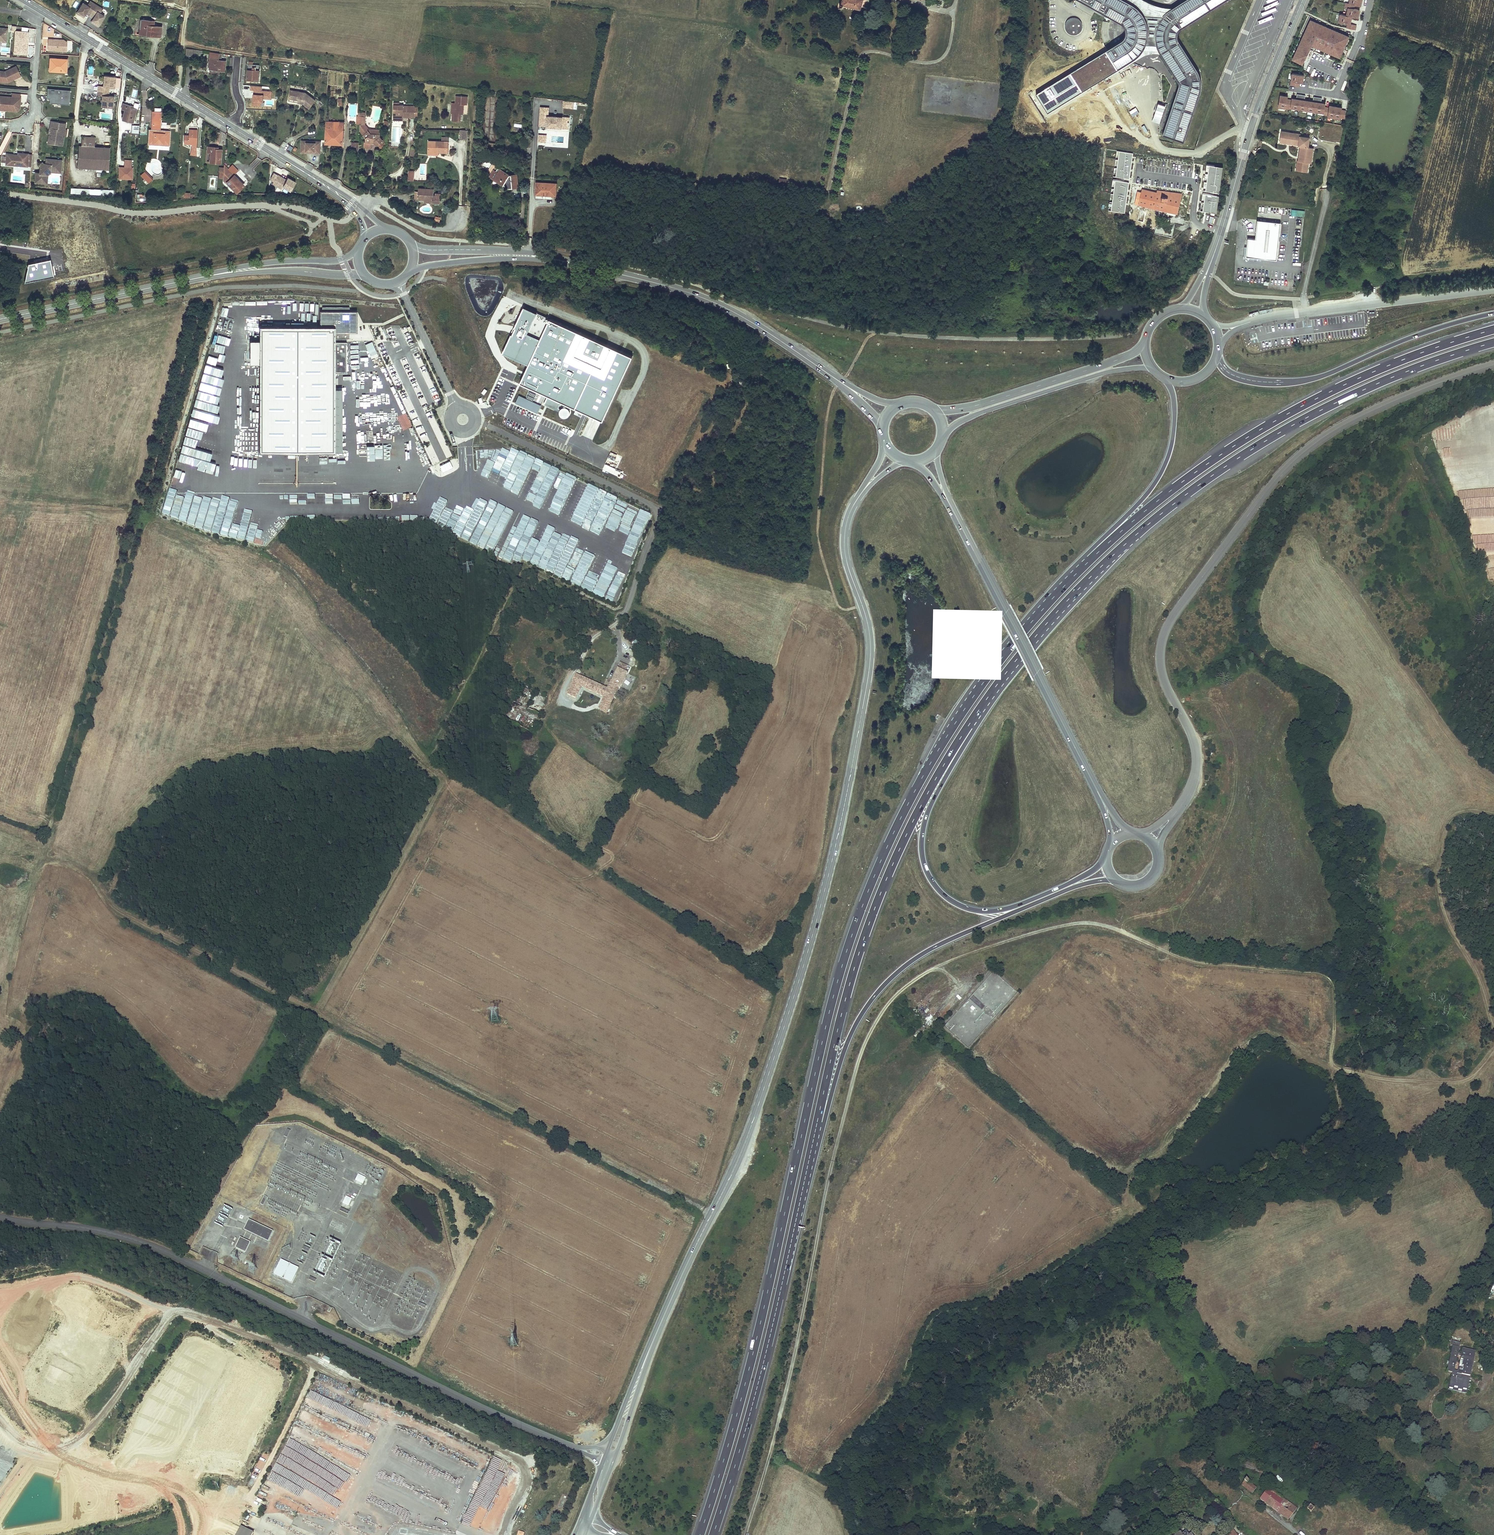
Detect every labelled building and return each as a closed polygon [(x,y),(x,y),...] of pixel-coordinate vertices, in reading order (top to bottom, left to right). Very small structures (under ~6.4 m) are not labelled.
[(841,4),(839,3),(839,6),(842,7),(843,5),(860,10),(863,0),(842,0),(841,4)] [(1084,1),(1083,2),(1098,10),(1097,11),(1099,13),(1099,11),(1122,23),(1125,26),(1127,30),(1126,36),(1124,40),(1106,51),(1118,69),(1136,58),(1140,55),(1143,50),(1159,51),(1178,80),(1179,82),(1180,84),(1180,87),(1163,135),(1184,142),(1198,100),(1202,87),(1201,82),(1200,77),(1198,70),(1178,40),(1178,37),(1179,32),(1181,29),(1227,0),(1186,0),(1167,12),(1161,12),(1155,9),(1138,0),(1083,0),(1084,1)] [(82,2),(77,11),(80,13),(79,14),(81,16),(83,17),(85,13),(86,11),(90,14),(96,5),(89,1),(87,5),(82,2)] [(1348,9),(1347,16),(1352,17),(1358,18),(1360,11),(1354,9),(1355,5),(1349,4),(1346,3),(1345,8),(1348,9)] [(96,5),(90,14),(94,16),(93,17),(90,21),(93,23),(94,24),(95,22),(98,24),(104,15),(100,13),(102,9),(96,5)] [(1347,16),(1341,14),(1339,22),(1348,24),(1347,28),(1355,30),(1356,26),(1351,24),(1352,17),(1347,16)] [(1077,18),(1074,18),(1071,18),(1068,19),(1066,21),(1065,24),(1065,27),(1066,30),(1067,32),(1069,34),(1072,35),(1075,35),(1078,34),(1080,32),(1082,30),(1082,27),(1082,24),(1081,22),(1079,20),(1077,18)] [(149,20),(140,19),(139,34),(150,35),(161,37),(162,27),(153,26),(148,25),(149,20)] [(1349,37),(1311,20),(1293,59),(1303,64),(1312,45),(1340,57),(1349,37)] [(26,43),(26,36),(28,37),(29,32),(15,31),(13,54),(25,54),(26,46),(25,45),(25,43),(26,43)] [(67,51),(67,42),(63,40),(48,39),(47,50),(67,51)] [(1118,69),(1106,51),(1036,95),(1048,113),(1118,69)] [(219,55),(210,54),(209,59),(211,59),(209,69),(218,70),(224,71),(226,61),(219,60),(219,55)] [(67,59),(50,58),(50,70),(66,71),(67,59)] [(253,62),(249,62),(248,80),(254,80),(254,82),(256,82),(259,82),(259,70),(259,63),(253,63),(253,62)] [(20,74),(16,66),(5,72),(0,71),(0,81),(4,82),(7,82),(13,79),(13,77),(20,74)] [(1292,73),(1290,85),(1299,86),(1300,82),(1303,83),(1304,75),(1292,73)] [(115,77),(105,76),(104,87),(100,86),(99,91),(109,92),(109,87),(115,88),(115,77)] [(69,104),(70,90),(48,88),(47,98),(50,98),(52,99),(52,101),(62,102),(62,104),(69,104)] [(303,92),(290,89),(288,98),(304,101),(303,103),(309,108),(314,100),(303,92)] [(109,92),(99,91),(99,96),(103,96),(101,106),(113,108),(113,97),(108,96),(109,92)] [(1280,95),(1278,107),(1287,108),(1287,107),(1291,107),(1324,112),(1324,114),(1329,115),(1329,116),(1341,118),(1341,117),(1345,117),(1346,110),(1342,109),(1342,107),(1329,105),(1329,108),(1325,107),(1326,103),(1321,103),(1322,97),(1314,96),(1313,101),(1305,100),(1305,95),(1297,94),(1297,99),(1292,98),(1292,100),(1288,99),(1288,96),(1280,95)] [(3,110),(4,106),(17,108),(17,102),(20,102),(20,98),(0,96),(0,110),(3,110)] [(454,114),(453,121),(462,122),(462,114),(464,114),(465,104),(469,104),(469,96),(457,96),(456,103),(455,103),(453,105),(452,114),(454,114)] [(574,109),(574,101),(563,100),(563,108),(574,109)] [(17,108),(4,106),(3,110),(16,111),(19,109),(20,102),(17,102),(17,108)] [(125,110),(122,120),(133,122),(136,109),(130,107),(131,106),(127,104),(123,103),(121,109),(125,110)] [(400,103),(395,103),(394,116),(397,119),(404,119),(404,117),(414,118),(414,107),(404,106),(404,105),(400,104),(400,103)] [(547,129),(568,131),(568,117),(548,116),(548,107),(541,107),(539,125),(547,125),(547,129)] [(150,130),(149,143),(169,144),(170,131),(165,131),(159,131),(159,126),(160,121),(160,116),(159,112),(154,112),(154,116),(154,121),(153,126),(153,130),(150,130)] [(370,128),(366,124),(366,120),(366,116),(365,116),(365,112),(359,112),(359,116),(357,116),(357,123),(361,123),(360,131),(366,138),(366,141),(365,141),(365,142),(364,146),(371,147),(371,144),(371,142),(371,141),(373,141),(375,141),(375,143),(377,145),(382,145),(386,142),(380,136),(381,129),(374,129),(374,125),(371,125),(370,128)] [(48,143),(62,145),(64,136),(65,129),(66,125),(59,124),(59,122),(51,121),(50,128),(52,128),(51,135),(49,135),(48,143)] [(344,122),(327,122),(326,143),(334,143),(343,144),(344,122)] [(196,148),(197,130),(193,129),(189,129),(189,135),(189,137),(184,137),(184,144),(192,145),(191,148),(196,148)] [(460,130),(460,139),(467,140),(468,130),(460,130)] [(1308,154),(1309,147),(1308,147),(1310,137),(1300,136),(1301,134),(1281,131),(1280,139),(1287,140),(1286,142),(1290,143),(1290,144),(1299,145),(1298,146),(1300,146),(1299,156),(1301,156),(1300,161),(1298,160),(1297,160),(1296,170),(1307,172),(1309,162),(1311,163),(1313,154),(1308,154)] [(442,140),(428,139),(427,154),(434,155),(434,151),(438,151),(450,152),(451,137),(442,136),(442,140)] [(79,148),(77,167),(96,168),(109,169),(110,150),(95,149),(95,139),(88,138),(88,140),(82,140),(81,148),(79,148)] [(320,153),(321,142),(302,141),(301,152),(320,153)] [(210,152),(210,162),(220,163),(222,149),(218,149),(218,147),(214,147),(207,146),(207,152),(210,152)] [(1133,152),(1117,150),(1114,176),(1130,178),(1133,152)] [(27,166),(28,154),(18,153),(17,156),(14,156),(14,155),(6,154),(6,156),(1,156),(0,160),(6,160),(5,165),(27,166)] [(62,160),(46,158),(46,163),(43,163),(40,166),(40,173),(36,172),(35,182),(45,183),(46,174),(48,174),(51,172),(51,169),(61,170),(62,160)] [(224,177),(223,179),(236,192),(244,185),(238,178),(225,164),(224,167),(224,168),(224,172),(224,177)] [(132,179),(133,167),(131,167),(125,167),(119,166),(119,176),(127,177),(127,178),(132,179)] [(1221,168),(1207,166),(1203,191),(1218,193),(1221,168)] [(494,179),(501,169),(499,168),(496,172),(493,171),(490,177),(494,179)] [(510,174),(501,169),(494,179),(503,185),(504,184),(507,186),(507,188),(518,187),(517,174),(510,174)] [(153,178),(145,171),(141,175),(148,183),(153,178)] [(286,180),(274,173),(270,179),(274,182),(273,184),(282,189),(283,187),(291,191),(296,181),(288,177),(286,180)] [(1128,183),(1113,181),(1108,212),(1124,214),(1128,183)] [(556,183),(536,182),(536,193),(546,194),(546,195),(556,195),(556,183)] [(434,189),(419,188),(418,191),(418,200),(425,200),(435,200),(435,203),(441,203),(441,196),(436,195),(433,195),(434,189)] [(112,197),(112,192),(71,189),(70,194),(112,197)] [(1135,195),(1132,194),(1130,202),(1176,212),(1181,193),(1162,191),(1162,195),(1157,194),(1157,192),(1142,189),(1139,189),(1138,191),(1136,190),(1135,195)] [(1217,196),(1202,194),(1200,212),(1216,213),(1217,196)] [(1387,215),(1377,213),(1375,224),(1386,226),(1387,215)] [(1281,222),(1257,220),(1255,239),(1248,238),(1246,256),(1277,260),(1281,222)] [(1197,239),(1195,246),(1201,248),(1203,241),(1197,239)] [(54,275),(50,259),(29,263),(25,281),(54,275)] [(1286,289),(1286,280),(1270,279),(1270,288),(1286,289)] [(349,310),(349,306),(322,306),(322,310),(322,326),(319,326),(260,326),(259,340),(259,363),(259,452),(335,452),(335,389),(335,372),(347,372),(347,341),(335,341),(335,338),(349,338),(349,332),(349,310)] [(633,357),(523,307),(502,353),(529,365),(521,382),(604,420),(633,357)] [(259,363),(259,340),(250,340),(250,363),(259,363)] [(373,341),(365,344),(372,360),(380,357),(373,341)] [(429,406),(423,409),(430,422),(435,419),(429,406)] [(199,411),(192,435),(215,441),(217,434),(228,437),(230,429),(222,427),(224,418),(211,414),(211,415),(199,411)] [(504,466),(511,469),(519,451),(512,448),(504,466)] [(491,463),(499,463),(499,449),(491,449),(491,463)] [(488,450),(480,451),(482,465),(490,464),(488,450)] [(522,467),(527,453),(520,451),(515,464),(522,467)] [(533,465),(535,458),(528,455),(525,462),(533,465)] [(526,500),(534,503),(550,465),(543,462),(544,462),(536,459),(528,477),(535,479),(526,500)] [(450,460),(440,464),(443,471),(453,467),(450,460)] [(218,463),(215,470),(221,472),(224,465),(218,463)] [(1449,490),(1491,488),(1490,479),(1493,479),(1493,469),(1476,470),(1475,463),(1448,465),(1449,490)] [(547,495),(559,470),(552,466),(540,492),(547,495)] [(552,509),(560,512),(568,492),(576,496),(583,481),(559,470),(547,499),(555,502),(552,509)] [(579,511),(591,485),(584,482),(572,508),(579,511)] [(589,509),(599,489),(592,485),(582,505),(589,509)] [(592,524),(607,492),(599,489),(585,521),(592,524)] [(1471,492),(1459,493),(1460,501),(1471,500),(1471,492)] [(639,546),(647,523),(635,520),(634,508),(634,507),(631,506),(629,507),(628,512),(625,512),(629,502),(618,499),(621,498),(607,494),(604,503),(612,506),(613,506),(608,522),(610,534),(614,534),(613,532),(615,528),(625,532),(626,531),(630,533),(631,535),(630,537),(631,543),(639,546)] [(185,496),(178,522),(245,540),(248,532),(239,529),(243,517),(235,515),(236,509),(228,507),(229,504),(221,502),(220,505),(211,503),(209,511),(200,509),(202,501),(185,496)] [(169,516),(173,506),(166,503),(162,514),(169,516)] [(1479,548),(1490,547),(1488,527),(1493,526),(1492,509),(1466,510),(1467,536),(1472,536),(1472,546),(1479,545),(1479,548)] [(640,510),(636,519),(647,523),(651,515),(640,510)] [(171,517),(179,519),(180,513),(172,511),(171,517)] [(468,541),(479,519),(472,515),(461,537),(468,541)] [(490,539),(482,535),(477,545),(492,553),(502,533),(495,530),(490,539)] [(562,576),(567,562),(553,557),(560,538),(553,536),(549,546),(539,542),(532,539),(531,542),(521,538),(512,563),(519,565),(521,560),(562,576)] [(569,582),(603,597),(609,583),(575,568),(569,582)] [(616,573),(604,598),(616,604),(624,586),(620,584),(623,577),(616,573)] [(607,689),(576,675),(567,694),(576,698),(582,686),(603,696),(601,700),(603,701),(599,709),(606,713),(618,687),(620,688),(627,673),(625,672),(628,666),(621,663),(618,669),(617,668),(607,689)] [(549,697),(536,691),(527,708),(539,715),(549,697)] [(358,1174),(355,1180),(363,1184),(366,1178),(358,1174)] [(346,1196),(343,1203),(348,1206),(352,1199),(346,1196)] [(230,1214),(232,1208),(224,1205),(222,1211),(230,1214)] [(273,1231),(249,1220),(244,1229),(269,1241),(273,1231)] [(250,1243),(240,1237),(235,1247),(246,1252),(250,1243)] [(331,1267),(340,1242),(329,1238),(319,1262),(331,1267)] [(298,1268),(281,1259),(274,1274),(291,1282),(298,1268)] [(1453,1346),(1448,1371),(1452,1372),(1454,1373),(1451,1386),(1453,1386),(1452,1389),(1458,1390),(1458,1391),(1466,1394),(1468,1389),(1467,1388),(1467,1387),(1469,1388),(1471,1387),(1471,1385),(1470,1384),(1468,1383),(1468,1382),(1467,1382),(1468,1377),(1470,1377),(1476,1351),(1463,1348),(1461,1356),(1463,1357),(1461,1367),(1459,1366),(1458,1371),(1454,1370),(1459,1347),(1453,1346)] [(1452,1372),(1448,1389),(1458,1391),(1458,1390),(1452,1389),(1453,1386),(1451,1386),(1454,1373),(1452,1372)] [(1256,1488),(1248,1481),(1249,1480),(1246,1478),(1241,1484),(1252,1493),(1256,1488)] [(1249,1480),(1248,1481),(1256,1488),(1259,1484),(1251,1478),(1249,1480)] [(1268,1488),(1260,1499),(1288,1520),(1296,1509),(1292,1506),(1294,1504),(1286,1498),(1288,1496),(1286,1495),(1283,1499),(1268,1488)]
